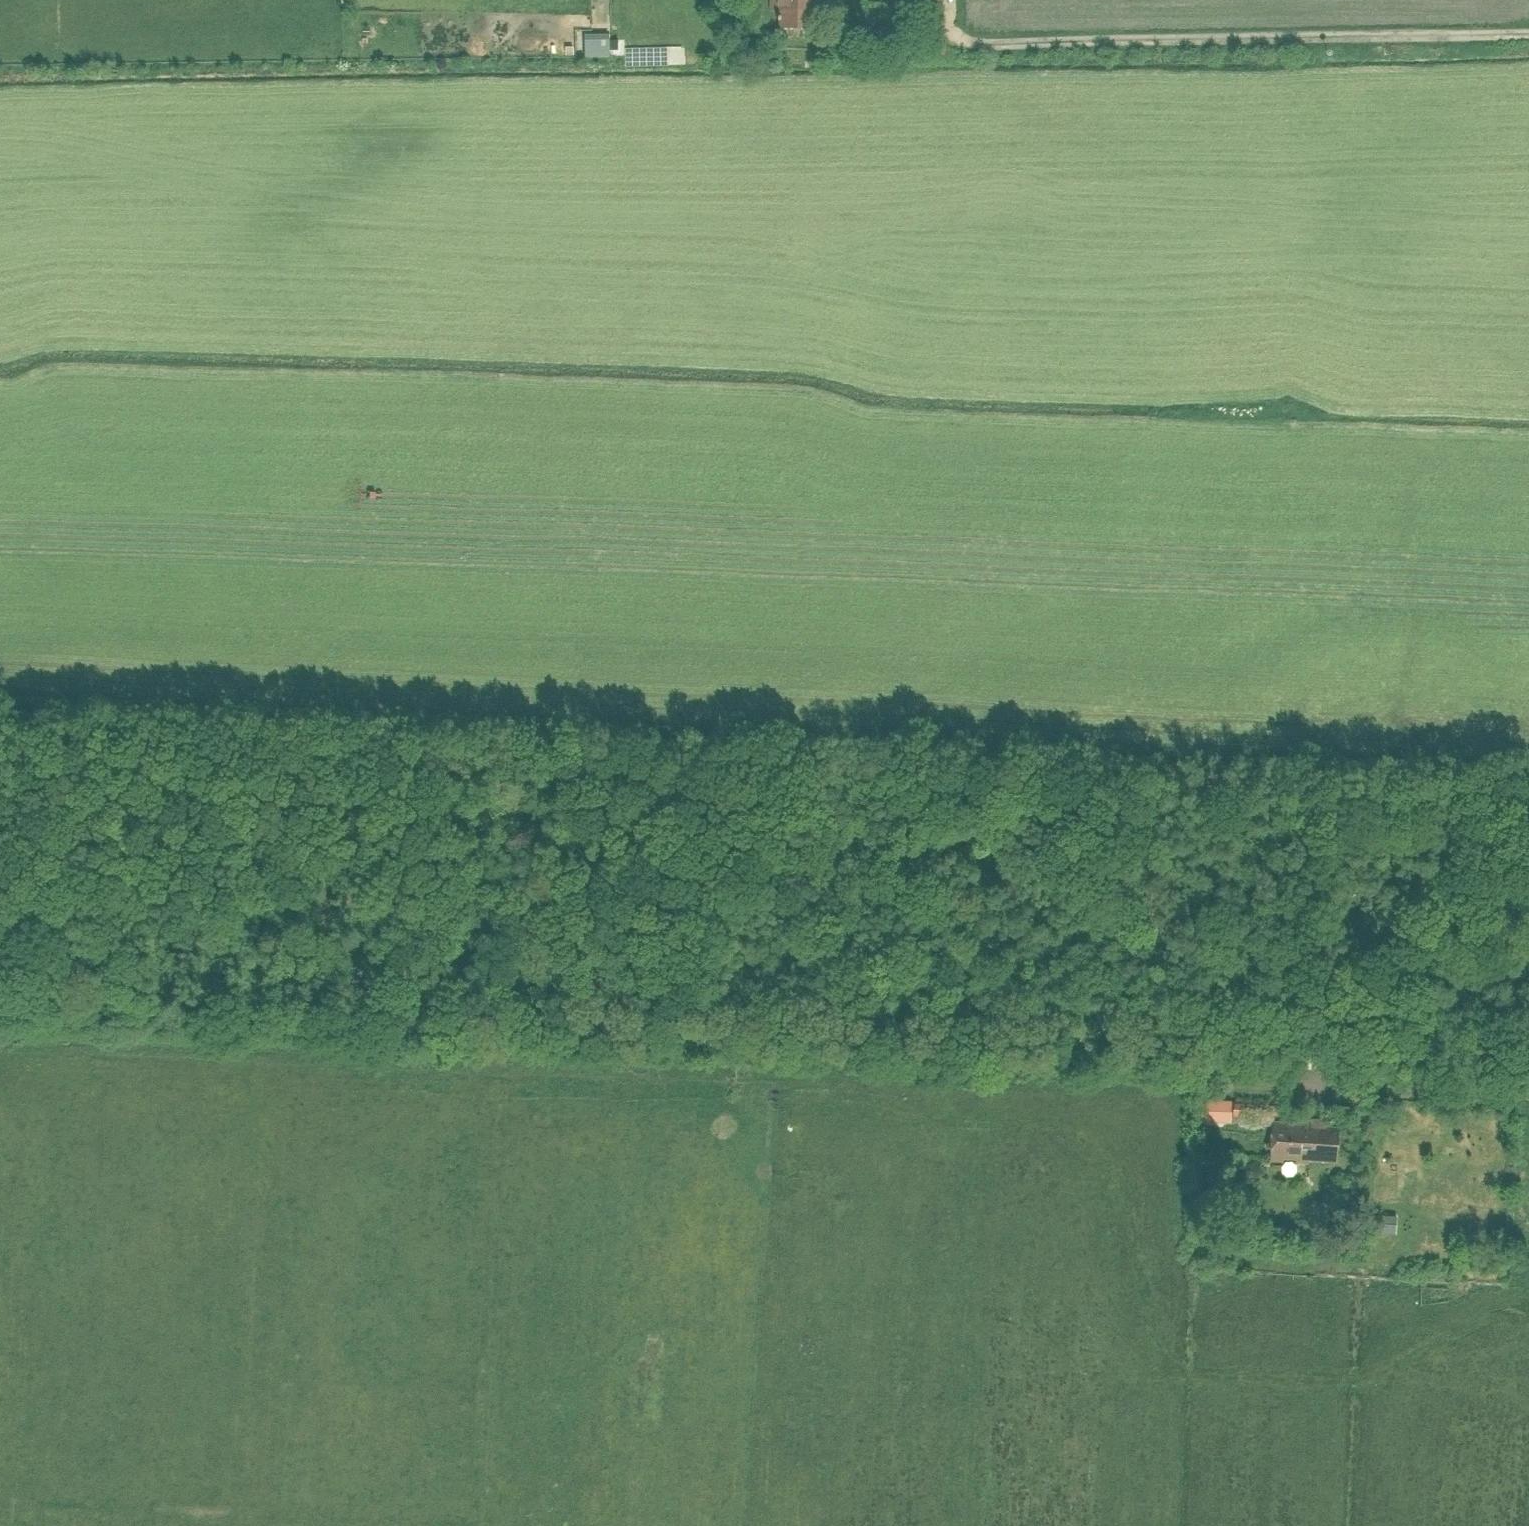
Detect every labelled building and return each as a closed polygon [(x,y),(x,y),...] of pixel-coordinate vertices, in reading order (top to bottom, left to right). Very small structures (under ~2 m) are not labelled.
[(823,10),(823,0),(770,0),(770,10),(780,10),(779,28),(813,29),(814,10),(823,10)] [(1229,1118),(1229,1097),(1202,1097),(1202,1118),(1229,1118)] [(1234,1103),(1233,1117),(1272,1119),(1273,1105),(1234,1103)] [(1310,1160),(1335,1162),(1338,1130),(1310,1128),(1310,1126),(1272,1123),(1269,1161),(1283,1162),(1283,1159),(1296,1160),(1296,1162),(1309,1163),(1310,1160)]
